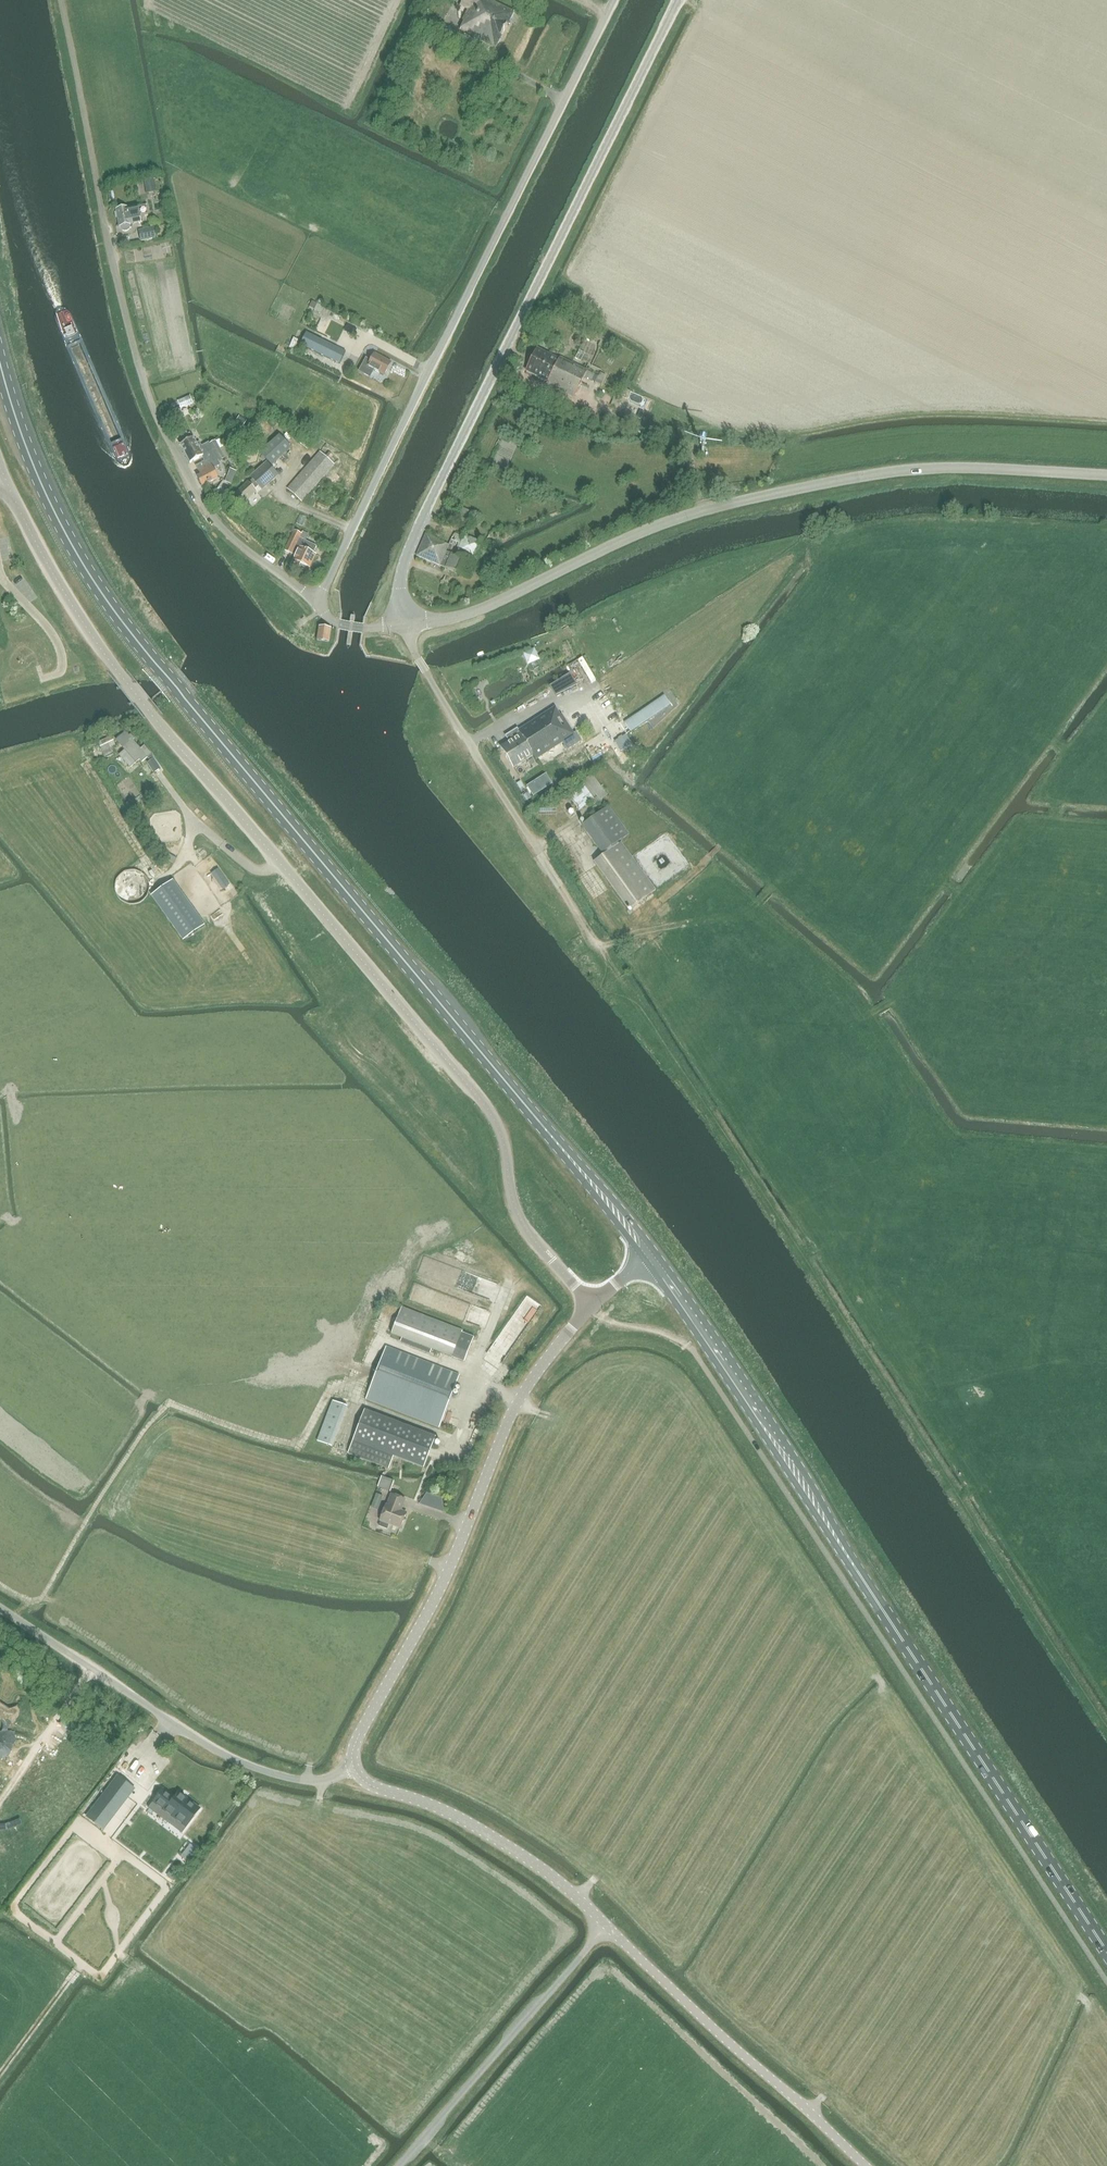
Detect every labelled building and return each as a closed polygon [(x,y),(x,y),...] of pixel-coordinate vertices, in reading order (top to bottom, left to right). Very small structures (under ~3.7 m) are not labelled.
[(460,6),(467,10),(462,20),(464,22),(460,31),(496,48),(514,12),(490,0),(463,0),(460,6)] [(153,179),(143,181),(145,190),(155,188),(153,179)] [(129,228),(129,225),(140,223),(137,205),(115,209),(119,227),(120,227),(120,230),(122,232),(124,233),(127,232),(129,231),(129,228)] [(154,227),(138,230),(140,242),(156,239),(154,227)] [(568,303),(572,294),(567,291),(563,300),(568,303)] [(338,319),(334,327),(343,332),(347,324),(338,319)] [(289,347),(297,351),(299,347),(344,367),(349,355),(305,335),(302,342),(293,338),(289,347)] [(606,350),(611,341),(603,337),(598,346),(606,350)] [(588,372),(560,358),(559,360),(538,349),(526,372),(547,383),(547,385),(574,399),(585,377),(601,385),(606,375),(599,372),(597,376),(588,372)] [(384,377),(391,363),(375,354),(371,362),(365,359),(359,372),(370,378),(373,371),(384,377)] [(190,396),(177,401),(181,408),(193,403),(190,396)] [(239,418),(235,425),(240,429),(245,421),(239,418)] [(213,453),(224,447),(220,440),(210,445),(209,443),(202,447),(200,443),(197,444),(194,438),(193,438),(190,434),(183,437),(186,442),(180,445),(190,463),(202,457),(205,462),(215,457),(213,453)] [(279,435),(260,453),(271,466),(291,448),(279,435)] [(213,470),(220,466),(218,461),(219,461),(228,457),(225,451),(232,448),(230,444),(224,447),(213,453),(215,457),(205,462),(196,467),(201,476),(197,478),(202,487),(218,479),(213,470)] [(320,452),(287,489),(301,502),(334,464),(320,452)] [(240,507),(256,492),(253,489),(258,485),(262,489),(277,475),(267,463),(251,478),(253,479),(248,483),(231,498),(240,507)] [(230,469),(225,480),(230,483),(235,471),(230,469)] [(459,507),(455,519),(467,524),(471,512),(459,507)] [(295,556),(293,561),(295,561),(294,563),(300,565),(300,564),(310,568),(316,555),(313,554),(316,546),(305,541),(309,535),(303,531),(301,534),(294,531),(284,551),(295,556)] [(474,564),(470,562),(446,552),(448,545),(441,542),(442,540),(426,534),(416,556),(440,566),(468,578),(474,564)] [(454,534),(450,543),(459,547),(463,538),(454,534)] [(489,534),(483,554),(490,556),(493,542),(497,543),(499,537),(489,534)] [(332,629),(318,627),(316,641),(330,643),(332,629)] [(577,685),(570,674),(549,686),(556,696),(577,685)] [(664,696),(629,719),(624,723),(631,732),(671,705),(664,696)] [(559,715),(554,707),(519,731),(518,729),(506,737),(509,742),(501,747),(514,768),(535,755),(537,759),(563,742),(568,750),(582,741),(577,733),(575,734),(562,714),(559,715)] [(142,762),(147,757),(150,761),(147,763),(154,773),(161,768),(150,754),(148,750),(149,749),(145,744),(141,749),(133,741),(135,739),(131,734),(129,736),(125,732),(115,740),(124,750),(119,756),(130,768),(140,760),(142,762)] [(98,742),(104,756),(112,752),(110,747),(115,745),(111,736),(98,742)] [(592,774),(581,782),(578,784),(581,787),(569,797),(579,811),(591,802),(594,806),(611,793),(602,780),(599,783),(592,774)] [(531,785),(534,791),(542,787),(539,781),(531,785)] [(656,890),(620,841),(629,834),(608,806),(582,826),(603,856),(594,862),(628,910),(656,890)] [(219,868),(211,873),(219,884),(226,879),(219,868)] [(146,883),(144,878),(141,875),(137,872),(132,872),(127,872),(123,874),(120,878),(117,882),(117,887),(117,892),(120,896),(124,900),(129,902),(134,902),(139,900),(143,897),(146,893),(147,887),(146,883)] [(173,881),(151,896),(183,941),(204,925),(173,881)] [(462,1333),(463,1331),(402,1307),(391,1334),(464,1362),(474,1337),(462,1333)] [(386,1347),(367,1396),(366,1399),(440,1427),(459,1376),(386,1347)] [(365,1410),(353,1440),(348,1454),(388,1470),(394,1456),(424,1467),(436,1437),(365,1410)] [(394,1481),(381,1476),(377,1487),(390,1492),(394,1481)] [(371,1507),(378,1509),(383,1496),(376,1494),(371,1507)] [(380,1521),(400,1528),(406,1513),(401,1511),(405,1500),(391,1494),(387,1505),(386,1505),(380,1521)] [(16,1738),(12,1731),(8,1732),(8,1729),(10,1725),(11,1722),(14,1724),(19,1715),(20,1714),(20,1713),(20,1712),(20,1711),(20,1710),(19,1709),(19,1708),(18,1707),(17,1706),(10,1709),(0,1703),(0,1719),(2,1720),(3,1722),(4,1726),(3,1729),(2,1731),(1,1732),(0,1733),(0,1754),(2,1754),(5,1752),(12,1742),(16,1738)] [(118,1776),(86,1817),(104,1830),(135,1789),(118,1776)] [(175,1796),(164,1788),(149,1808),(182,1833),(201,1808),(179,1791),(175,1796)] [(171,1871),(167,1876),(173,1880),(177,1875),(171,1871)]
